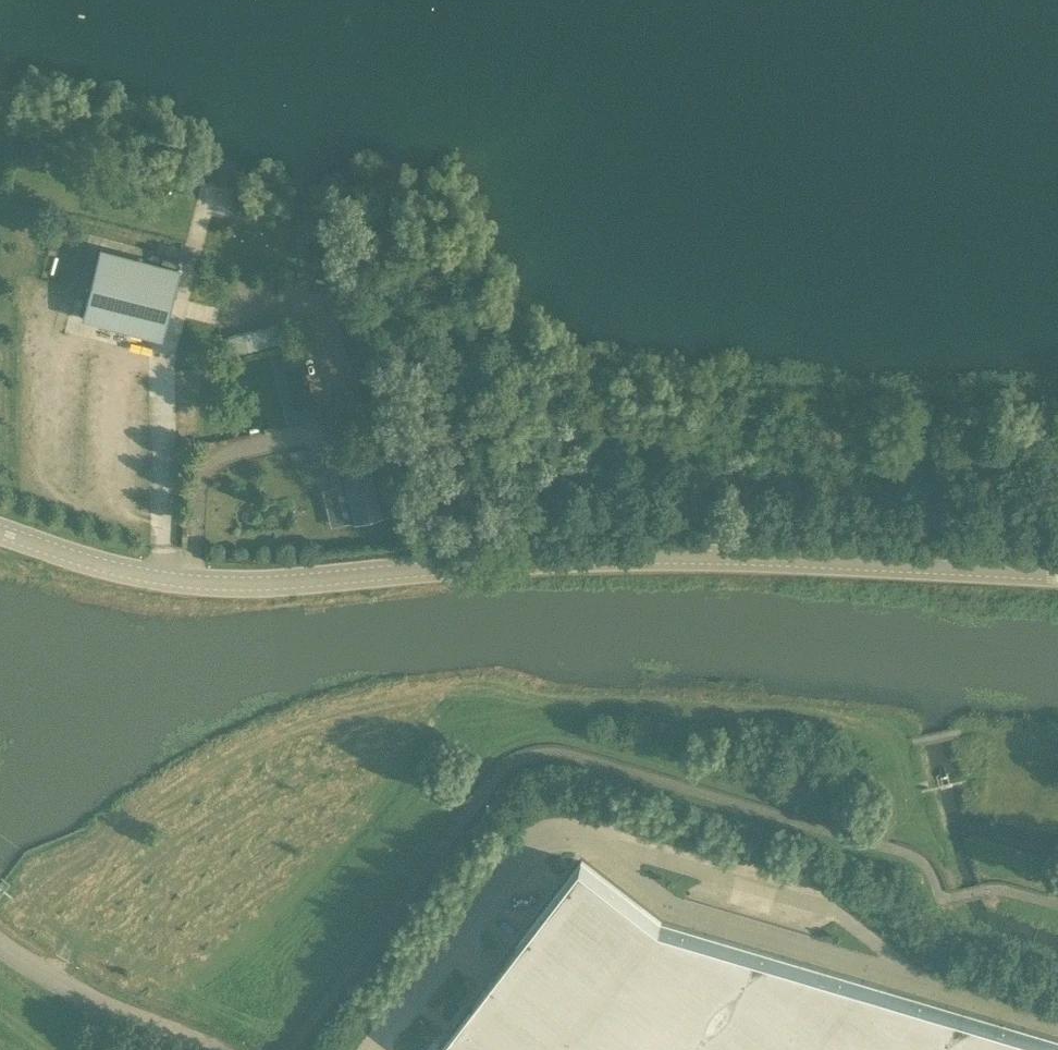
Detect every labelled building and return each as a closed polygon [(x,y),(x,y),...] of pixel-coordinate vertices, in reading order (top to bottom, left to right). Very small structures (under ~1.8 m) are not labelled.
[(99,246),(81,317),(160,337),(178,266),(99,246)] [(299,365),(277,370),(290,423),(312,417),(299,365)] [(197,369),(186,370),(186,383),(197,382),(197,369)] [(369,433),(325,444),(334,488),(344,486),(352,521),(388,512),(380,477),(369,433)] [(437,1047),(441,1049),(1057,1049),(1057,1040),(661,923),(582,861),(518,943),(437,1047)]
